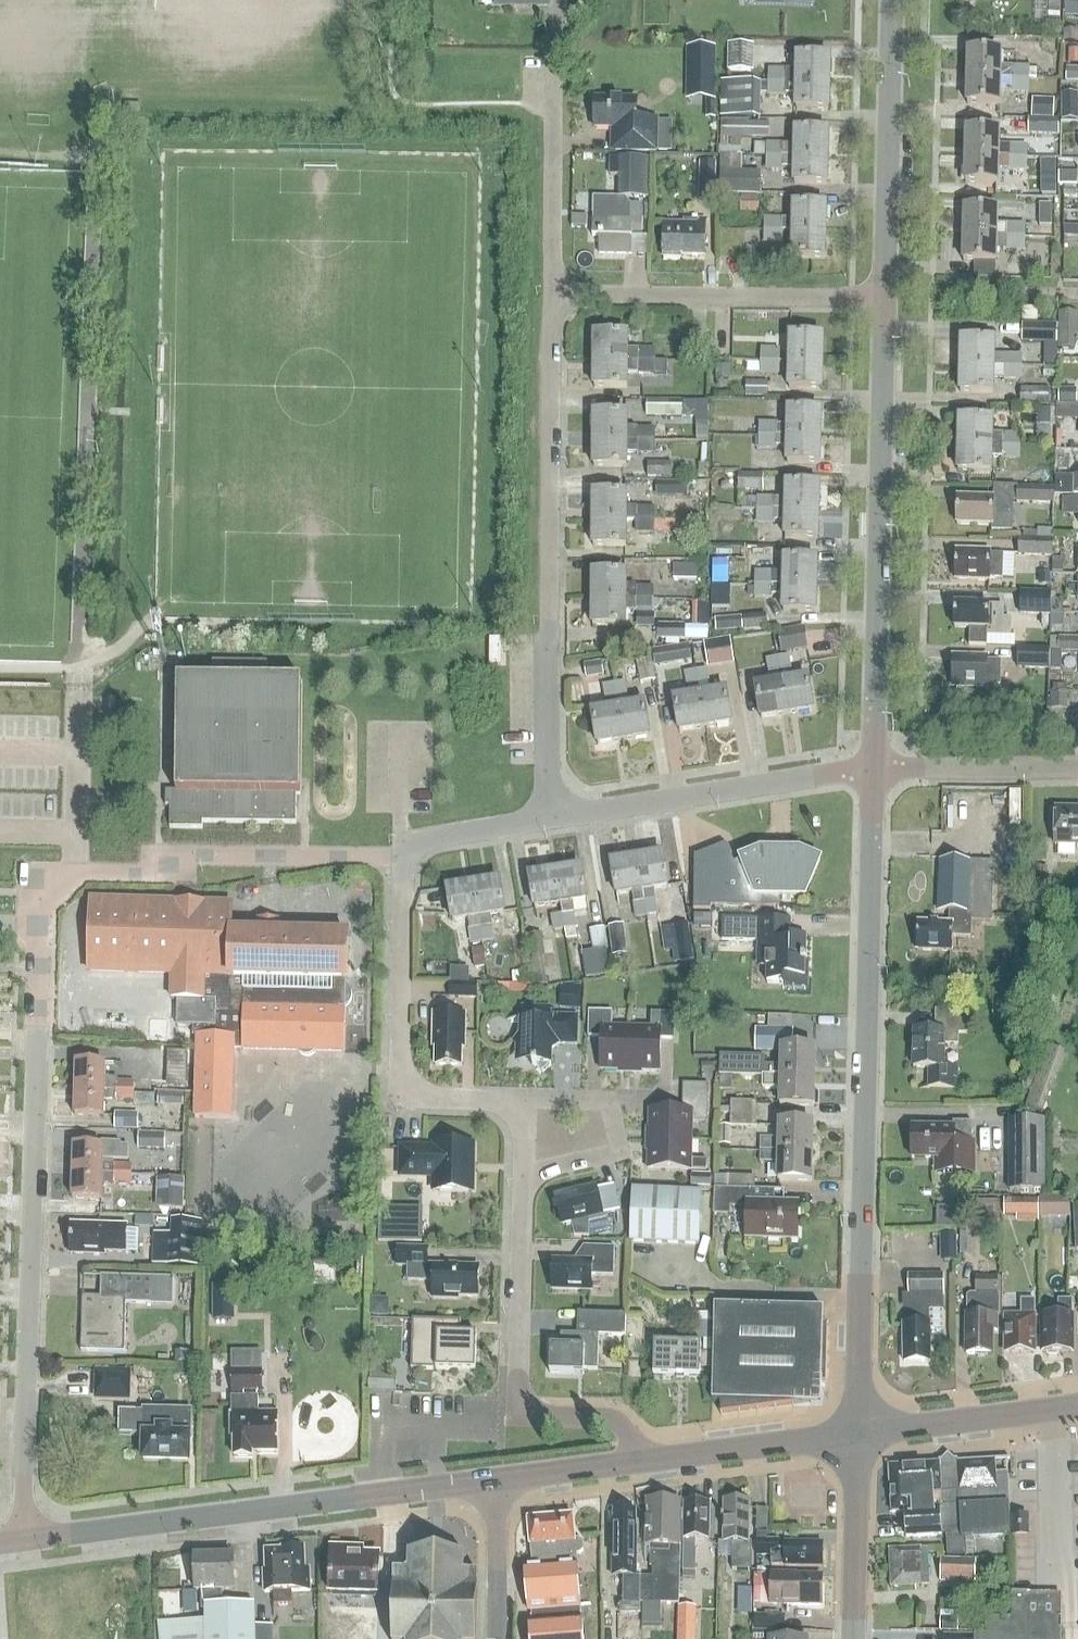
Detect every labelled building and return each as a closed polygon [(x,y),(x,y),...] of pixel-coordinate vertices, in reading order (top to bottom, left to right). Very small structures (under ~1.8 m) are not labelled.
[(1060,0),(1048,0),(1047,24),(1059,24),(1060,0)] [(1063,43),(1077,43),(1077,37),(1077,32),(1063,32),(1063,43)] [(750,45),(728,44),(728,70),(749,71),(750,45)] [(1069,50),(1068,65),(1077,65),(1077,50),(1069,50)] [(968,51),(967,78),(1028,79),(1028,67),(1011,67),(1011,68),(1000,68),(1000,52),(968,51)] [(828,83),(829,57),(797,56),(796,69),(785,69),(785,82),(828,83)] [(1065,80),(1077,81),(1077,68),(1066,67),(1065,80)] [(785,82),(785,69),(768,68),(768,81),(785,82)] [(713,82),(713,69),(688,69),(687,82),(713,82)] [(1028,79),(967,78),(967,104),(999,105),(999,90),(1027,91),(1028,79)] [(753,118),(754,81),(723,80),(722,117),(753,118)] [(785,82),(768,81),(768,92),(767,94),(785,95),(785,82)] [(796,95),(796,108),(828,109),(828,83),(785,82),(785,95),(796,95)] [(1066,117),(1077,116),(1077,92),(1065,93),(1066,117)] [(636,99),(595,98),(594,128),(619,129),(619,138),(614,138),(614,151),(656,152),(656,151),(670,152),(670,125),(656,124),(656,120),(636,120),(636,99)] [(1036,117),(1054,117),(1054,99),(1037,99),(1036,117)] [(1028,135),(1059,135),(1059,118),(1028,117),(1028,135)] [(768,138),(768,125),(748,124),(748,121),(723,121),(722,148),(740,148),(740,137),(768,138)] [(795,145),(784,144),(783,156),(827,157),(827,131),(795,130),(795,145)] [(966,130),(965,156),(1026,158),(1026,146),(998,145),(998,131),(966,130)] [(756,142),(756,155),(766,156),(766,143),(756,142)] [(766,143),(766,156),(783,156),(784,144),(784,143),(766,143)] [(742,156),(740,155),(722,155),(721,154),(720,171),(742,172),(742,156)] [(766,156),(766,169),(783,169),(783,156),(766,156)] [(794,169),(794,183),(826,184),(827,157),(783,156),(783,169),(794,169)] [(1026,158),(965,156),(965,183),(997,184),(998,169),(1025,170),(1026,158)] [(609,176),(618,176),(619,159),(610,159),(609,176)] [(631,193),(636,198),(649,198),(649,159),(632,159),(631,193)] [(715,192),(717,162),(700,161),(699,191),(715,192)] [(759,195),(759,173),(742,172),(720,171),(719,193),(759,195)] [(1076,173),(1057,172),(1057,185),(1076,185),(1076,173)] [(1065,187),(1065,196),(1076,196),(1077,187),(1065,187)] [(592,197),(591,236),(599,237),(599,253),(631,254),(631,237),(641,238),(642,206),(631,206),(624,198),(592,197)] [(740,210),(758,211),(758,198),(741,197),(740,210)] [(782,231),(783,231),(793,231),(825,232),(826,205),(793,205),(793,219),(782,219),(782,231)] [(964,209),(964,235),(1024,237),(1024,225),(996,224),(997,210),(964,209)] [(1039,226),(1050,226),(1050,215),(1039,215),(1039,226)] [(782,219),(782,218),(764,217),(764,230),(782,231),(782,219)] [(680,254),(685,254),(685,255),(704,255),(705,220),(691,220),(682,220),(682,224),(663,224),(663,257),(680,257),(680,254)] [(1064,236),(1073,236),(1073,226),(1064,226),(1064,236)] [(764,243),(781,244),(782,231),(764,230),(764,243)] [(825,232),(793,231),(792,257),(824,258),(825,232)] [(964,235),(963,262),(995,262),(996,248),(1024,249),(1024,237),(964,235)] [(1021,319),(1037,320),(1037,309),(1022,308),(1021,319)] [(1077,324),(1077,312),(1058,312),(1058,324),(1077,324)] [(1057,343),(1058,333),(1058,322),(1021,322),(1021,343),(1057,343)] [(594,334),(594,360),(656,361),(656,349),(640,348),(640,349),(626,349),(627,334),(594,334)] [(821,362),(822,336),(790,335),(789,362),(821,362)] [(961,339),(960,366),(1020,367),(1021,355),(993,355),(993,340),(961,339)] [(779,361),(779,348),(761,348),(760,361),(779,361)] [(655,374),(667,374),(667,361),(656,361),(594,360),(594,387),(626,387),(626,373),(637,373),(655,374)] [(780,375),(780,362),(761,362),(761,375),(780,375)] [(821,362),(789,362),(789,388),(821,389),(821,362)] [(727,366),(716,366),(716,379),(727,380),(727,366)] [(1020,367),(960,366),(959,392),(992,393),(992,378),(1003,378),(1003,379),(1020,379),(1020,367)] [(746,397),(768,397),(769,381),(746,381),(746,397)] [(643,400),(677,401),(677,384),(643,383),(643,400)] [(1021,406),(1050,407),(1051,389),(1022,388),(1021,406)] [(647,401),(646,416),(681,416),(681,401),(647,401)] [(707,401),(696,401),(696,419),(707,419),(707,401)] [(788,426),(777,426),(777,423),(759,422),(759,436),(777,436),(820,437),(820,411),(788,410),(788,426)] [(594,414),(593,440),(655,441),(655,428),(626,428),(626,414),(594,414)] [(959,418),(958,444),(1019,446),(1019,434),(1001,433),(1001,436),(991,435),(991,419),(959,418)] [(820,437),(777,436),(759,436),(758,449),(777,449),(777,446),(787,447),(787,462),(819,463),(820,437)] [(655,441),(593,440),(593,466),(626,467),(626,453),(655,453),(655,441)] [(1019,446),(958,444),(958,471),(990,472),(990,455),(1001,455),(1001,457),(1018,458),(1019,446)] [(648,477),(672,477),(672,462),(648,462),(648,477)] [(738,491),(764,491),(764,475),(739,475),(738,491)] [(687,481),(657,481),(657,496),(687,496),(687,481)] [(786,499),(777,499),(777,497),(757,496),(757,510),(776,510),(818,511),(818,485),(786,484),(786,499)] [(1053,503),(1054,488),(1017,487),(1016,501),(1016,502),(1053,503)] [(625,493),(593,493),(593,519),(625,520),(636,520),(654,520),(654,507),(625,507),(625,493)] [(957,498),(956,524),(992,525),(992,530),(1012,530),(1012,499),(993,499),(957,498)] [(818,511),(776,510),(757,510),(757,518),(757,523),(775,523),(775,521),(785,521),(785,537),(817,538),(818,511)] [(625,520),(593,520),(593,546),(625,546),(625,520)] [(636,520),(636,532),(654,532),(654,520),(636,520)] [(654,520),(654,532),(668,533),(668,520),(654,520)] [(693,528),(680,528),(680,543),(694,543),(693,528)] [(1037,529),(1037,539),(1052,540),(1052,529),(1037,529)] [(1018,556),(1053,557),(1053,556),(1053,540),(1052,540),(1037,539),(1018,539),(1018,556)] [(745,547),(712,546),(711,585),(726,585),(727,562),(744,562),(745,547)] [(956,550),(955,579),(989,580),(989,578),(1002,578),(1002,554),(989,554),(989,551),(956,550)] [(1053,556),(1053,569),(1062,569),(1063,556),(1053,556)] [(755,571),(755,584),(783,585),(816,586),(816,559),(784,558),(784,572),(755,571)] [(673,580),(696,580),(696,566),(673,565),(673,580)] [(654,599),(654,587),(625,587),(625,573),(592,572),(592,599),(625,599),(636,599),(654,599)] [(1051,586),(1051,574),(1039,574),(1038,586),(1051,586)] [(783,585),(755,584),(754,597),(772,598),(772,595),(783,595),(783,611),(815,612),(816,586),(783,585)] [(1020,615),(1052,616),(1052,592),(1021,591),(1020,615)] [(625,599),(592,599),(592,625),(624,626),(625,599)] [(653,612),(654,599),(636,599),(636,612),(653,612)] [(970,644),(968,644),(968,645),(987,646),(987,636),(1012,636),(1012,619),(1002,619),(1003,606),(988,606),(988,604),(954,604),(954,627),(970,628),(970,644)] [(733,616),(715,618),(716,631),(734,629),(733,616)] [(657,640),(684,640),(684,625),(658,625),(657,640)] [(804,628),(778,632),(781,649),(807,645),(804,628)] [(1061,653),(1077,653),(1077,638),(1049,637),(1049,649),(1048,653),(1061,653)] [(704,642),(708,667),(735,663),(731,638),(704,642)] [(489,666),(500,666),(500,639),(489,639),(489,666)] [(669,648),(652,651),(654,664),(671,661),(669,648)] [(1048,653),(1049,649),(1018,648),(1017,667),(1048,668),(1048,653)] [(790,656),(778,657),(781,682),(786,714),(812,710),(807,678),(793,680),(790,656)] [(781,682),(778,657),(767,659),(770,684),(756,686),(761,718),(786,714),(781,682)] [(953,657),(952,686),(986,687),(986,684),(1000,685),(1000,661),(987,660),(987,658),(953,657)] [(637,661),(640,683),(656,681),(652,659),(637,661)] [(601,660),(584,663),(586,678),(604,675),(601,660)] [(165,791),(165,806),(169,806),(169,827),(202,828),(202,822),(295,823),(296,794),(300,794),(301,680),(267,679),(267,662),(212,661),(212,679),(177,678),(176,791),(165,791)] [(711,693),(709,683),(707,669),(696,671),(698,685),(705,727),(731,723),(725,691),(711,693)] [(705,727),(698,685),(696,671),(684,673),(686,687),(688,687),(690,696),(674,699),(679,731),(705,727)] [(623,740),(649,736),(644,704),(627,706),(626,697),(624,682),(614,684),(616,698),(623,740)] [(616,698),(614,684),(604,685),(606,700),(616,698)] [(1049,692),(1049,708),(1066,708),(1067,693),(1049,692)] [(605,710),(592,712),(597,744),(623,740),(616,698),(606,700),(604,700),(605,710)] [(1055,808),(1054,845),(1077,846),(1077,809),(1055,808)] [(693,909),(711,909),(711,906),(780,907),(780,906),(779,906),(779,896),(807,896),(807,895),(806,895),(820,860),(800,851),(800,842),(761,842),(761,850),(733,861),(727,847),(725,845),(723,845),(695,856),(694,855),(693,909)] [(663,854),(637,859),(647,916),(658,914),(656,899),(654,900),(652,889),(668,886),(663,854)] [(632,892),(634,903),(633,903),(636,918),(647,916),(637,859),(611,863),(616,895),(632,892)] [(917,922),(916,950),(951,952),(952,935),(969,936),(970,925),(968,925),(968,920),(989,920),(990,897),(1001,898),(1002,865),(939,862),(938,910),(953,910),(952,923),(917,922)] [(581,867),(555,872),(560,904),(562,914),(565,930),(566,941),(577,939),(575,928),(577,928),(572,902),(586,899),(581,867)] [(534,908),(560,904),(555,872),(529,876),(534,908)] [(499,881),(473,885),(478,917),(483,942),(494,940),(490,915),(504,913),(499,881)] [(468,918),(470,929),(469,929),(471,944),(483,942),(478,917),(473,885),(447,889),(452,921),(468,918)] [(257,933),(231,932),(232,906),(205,906),(205,904),(174,904),(174,905),(90,903),(88,972),(173,974),(172,1000),(177,1000),(176,1026),(199,1027),(199,1035),(197,1035),(194,1118),(232,1119),(234,1048),(242,1048),(242,1050),(298,1052),(300,1054),(303,1055),(306,1056),(310,1055),(313,1054),(315,1052),(344,1052),(345,1007),(348,1004),(351,1000),(352,996),(351,991),(349,987),(346,984),(347,935),(278,933),(278,923),(258,922),(257,933)] [(553,932),(565,930),(562,914),(551,916),(553,932)] [(694,915),(694,926),(711,926),(711,915),(694,915)] [(722,918),(722,940),(763,941),(762,957),(767,957),(767,983),(783,983),(784,978),(804,978),(805,936),(788,935),(789,920),(722,918)] [(695,960),(689,923),(674,925),(680,962),(695,960)] [(627,954),(624,925),(609,926),(612,956),(627,954)] [(583,952),(586,979),(610,975),(603,927),(590,929),(593,951),(583,952)] [(545,955),(541,933),(526,935),(534,987),(547,985),(542,956),(545,955)] [(471,949),(474,967),(485,966),(482,947),(471,949)] [(497,970),(489,972),(490,980),(498,979),(497,970)] [(449,998),(478,999),(478,984),(450,983),(449,998)] [(580,1008),(581,986),(568,986),(567,1007),(580,1008)] [(520,1035),(513,1042),(532,1062),(532,1066),(536,1066),(542,1072),(550,1065),(551,1049),(557,1043),(576,1043),(577,1016),(550,1015),(550,1009),(521,1008),(520,1035)] [(600,1070),(630,1071),(631,1027),(611,1027),(612,1011),(588,1011),(587,1037),(601,1037),(600,1070)] [(943,1032),(914,1032),(913,1067),(929,1068),(928,1086),(956,1087),(957,1067),(942,1067),(943,1044),(957,1044),(958,1034),(969,1034),(969,1020),(958,1019),(958,1012),(935,1011),(935,1024),(943,1025),(943,1032)] [(631,1027),(630,1071),(659,1072),(659,1039),(674,1039),(675,1013),(650,1012),(650,1028),(631,1027)] [(435,1066),(461,1066),(461,1048),(464,1048),(465,1014),(433,1014),(432,1047),(435,1047),(435,1066)] [(755,1051),(772,1051),(772,1042),(792,1043),(792,1030),(755,1029),(755,1051)] [(1049,1044),(1026,1105),(1044,1112),(1067,1051),(1049,1044)] [(763,1065),(762,1076),(814,1078),(814,1049),(781,1048),(780,1065),(763,1065)] [(187,1052),(170,1052),(169,1069),(186,1069),(187,1052)] [(76,1063),(75,1089),(134,1091),(134,1081),(118,1080),(118,1078),(105,1078),(105,1064),(76,1063)] [(814,1078),(762,1076),(762,1088),(780,1088),(779,1106),(813,1107),(814,1078)] [(153,1081),(139,1080),(139,1089),(153,1089),(153,1081)] [(708,1098),(708,1084),(682,1084),(682,1097),(708,1098)] [(134,1091),(75,1089),(74,1115),(103,1116),(104,1100),(134,1100),(134,1091)] [(649,1110),(648,1140),(691,1141),(692,1122),(707,1122),(708,1098),(682,1097),(682,1111),(649,1110)] [(371,1099),(362,1099),(362,1112),(371,1112),(371,1099)] [(730,1101),(730,1113),(756,1114),(756,1101),(730,1101)] [(115,1129),(138,1130),(138,1113),(115,1113),(115,1129)] [(756,1114),(730,1113),(729,1126),(756,1127),(756,1114)] [(1009,1190),(1044,1190),(1043,1119),(1009,1119),(1009,1190)] [(952,1128),(911,1128),(911,1158),(937,1158),(937,1173),(972,1173),(972,1122),(952,1122),(952,1128)] [(761,1140),(760,1152),(812,1153),(812,1124),(779,1123),(778,1140),(761,1140)] [(719,1127),(718,1145),(729,1145),(730,1135),(725,1135),(725,1127),(719,1127)] [(138,1149),(165,1150),(166,1133),(138,1132),(138,1149)] [(648,1140),(647,1169),(706,1170),(706,1160),(691,1159),(691,1141),(648,1140)] [(73,1172),(102,1173),(113,1174),(132,1174),(132,1165),(102,1164),(102,1159),(127,1160),(128,1146),(120,1146),(120,1142),(102,1142),(101,1147),(73,1146),(73,1172)] [(400,1147),(400,1176),(422,1176),(433,1177),(433,1192),(472,1192),(473,1144),(434,1144),(434,1148),(422,1148),(400,1147)] [(812,1153),(760,1152),(760,1163),(778,1164),(777,1181),(811,1182),(812,1153)] [(73,1172),(72,1199),(101,1199),(102,1173),(73,1172)] [(113,1184),(131,1185),(132,1174),(113,1174),(113,1184)] [(710,1187),(711,1174),(691,1174),(691,1187),(710,1187)] [(728,1189),(754,1189),(754,1177),(728,1176),(715,1175),(715,1188),(728,1189)] [(170,1208),(183,1208),(184,1178),(162,1177),(162,1195),(170,1195),(170,1208)] [(596,1190),(595,1186),(555,1195),(561,1225),(570,1223),(573,1236),(587,1236),(588,1218),(602,1215),(619,1211),(613,1186),(596,1190)] [(632,1189),(629,1241),(699,1245),(701,1192),(632,1189)] [(773,1204),(774,1190),(727,1189),(715,1189),(714,1212),(727,1212),(728,1204),(737,1204),(747,1204),(747,1207),(746,1238),(796,1239),(797,1204),(773,1204)] [(1059,1212),(1069,1212),(1069,1197),(1059,1197),(1059,1212)] [(1005,1216),(1039,1217),(1040,1200),(1005,1199),(1005,1216)] [(965,1222),(1000,1222),(1000,1201),(965,1200),(965,1222)] [(942,1205),(941,1226),(961,1226),(961,1205),(942,1205)] [(172,1234),(167,1234),(166,1265),(201,1266),(202,1220),(172,1219),(172,1234)] [(379,1241),(422,1242),(422,1220),(379,1219),(379,1241)] [(125,1253),(126,1226),(71,1224),(70,1254),(104,1255),(104,1252),(125,1253)] [(942,1235),(943,1248),(956,1247),(955,1234),(942,1235)] [(613,1276),(614,1247),(583,1246),(583,1261),(553,1260),(552,1289),(591,1290),(592,1275),(613,1276)] [(407,1280),(433,1281),(433,1298),(457,1299),(457,1297),(477,1297),(478,1266),(427,1265),(428,1248),(397,1247),(397,1265),(408,1266),(407,1280)] [(943,1274),(908,1275),(908,1324),(903,1324),(903,1362),(930,1361),(929,1329),(944,1328),(943,1274)] [(81,1351),(124,1353),(125,1302),(152,1303),(152,1299),(173,1300),(173,1278),(100,1276),(100,1297),(82,1297),(81,1351)] [(965,1354),(992,1354),(992,1330),(996,1330),(996,1315),(996,1277),(975,1277),(975,1315),(966,1315),(965,1354)] [(230,1285),(213,1285),(213,1320),(231,1320),(230,1285)] [(1005,1316),(1005,1353),(1033,1353),(1033,1300),(1020,1300),(1021,1316),(1005,1316)] [(1042,1316),(1043,1353),(1070,1353),(1070,1300),(1058,1300),(1058,1316),(1042,1316)] [(700,1353),(700,1344),(687,1343),(687,1338),(667,1338),(667,1343),(654,1342),(653,1375),(700,1377),(700,1368),(713,1368),(712,1402),(719,1403),(721,1415),(809,1403),(808,1395),(820,1393),(821,1384),(826,1384),(827,1326),(823,1326),(823,1310),(714,1307),(713,1353),(700,1353)] [(576,1334),(560,1334),(560,1346),(550,1346),(549,1373),(584,1374),(584,1369),(597,1370),(598,1335),(624,1336),(625,1314),(577,1313),(576,1334)] [(412,1319),(411,1369),(475,1371),(476,1334),(460,1334),(460,1321),(412,1319)] [(175,1363),(190,1363),(190,1352),(175,1352),(175,1363)] [(252,1454),(277,1454),(277,1419),(276,1419),(276,1414),(258,1414),(258,1397),(257,1397),(257,1392),(262,1392),(262,1370),(231,1370),(231,1392),(244,1392),(244,1397),(231,1397),(231,1413),(231,1435),(234,1438),(234,1457),(252,1457),(252,1454)] [(128,1399),(129,1374),(97,1373),(97,1398),(128,1399)] [(394,1382),(367,1381),(367,1392),(393,1393),(394,1382)] [(144,1433),(143,1460),(188,1461),(188,1436),(191,1436),(191,1410),(161,1409),(161,1414),(143,1414),(142,1433),(144,1433)] [(903,1511),(905,1537),(941,1535),(944,1535),(944,1540),(945,1555),(964,1554),(964,1537),(974,1537),(1010,1535),(1009,1511),(1007,1472),(996,1473),(995,1460),(957,1462),(939,1464),(938,1464),(889,1467),(891,1512),(903,1511)] [(723,1542),(732,1542),(732,1569),(752,1570),(752,1542),(748,1542),(748,1501),(724,1500),(723,1542)] [(640,1603),(653,1603),(678,1604),(680,1545),(679,1545),(680,1522),(680,1511),(681,1502),(646,1501),(645,1545),(650,1545),(650,1567),(652,1567),(652,1577),(640,1577),(640,1603)] [(684,1511),(680,1511),(680,1522),(683,1522),(683,1548),(682,1548),(682,1571),(694,1571),(695,1549),(694,1549),(694,1540),(708,1540),(709,1503),(684,1502),(684,1511)] [(634,1528),(634,1511),(615,1511),(614,1527),(613,1527),(612,1547),(613,1547),(613,1576),(624,1576),(623,1603),(639,1603),(640,1577),(633,1577),(633,1547),(636,1547),(636,1528),(634,1528)] [(528,1611),(531,1611),(532,1622),(529,1623),(530,1638),(583,1638),(576,1563),(575,1563),(574,1554),(576,1554),(581,1551),(580,1543),(575,1541),(574,1541),(572,1515),(528,1519),(530,1545),(532,1567),(524,1567),(528,1611)] [(1012,1517),(1012,1536),(1028,1536),(1027,1516),(1012,1517)] [(784,1566),(822,1567),(822,1543),(785,1543),(785,1554),(779,1554),(779,1540),(757,1540),(757,1555),(771,1555),(771,1566),(784,1566)] [(477,1585),(478,1573),(477,1573),(464,1572),(464,1555),(447,1555),(447,1545),(425,1545),(425,1554),(408,1554),(407,1571),(393,1571),(392,1638),(476,1638),(477,1585)] [(350,1555),(350,1548),(331,1548),(330,1593),(377,1595),(379,1556),(350,1555)] [(282,1551),(265,1551),(265,1573),(264,1577),(264,1592),(273,1591),(274,1604),(291,1603),(291,1590),(309,1589),(309,1573),(305,1571),(304,1549),(282,1549),(282,1551)] [(889,1550),(890,1587),(915,1586),(928,1585),(927,1549),(913,1549),(889,1550)] [(254,1628),(253,1604),(222,1605),(221,1590),(234,1590),(234,1556),(194,1557),(195,1591),(201,1591),(201,1609),(205,1609),(205,1620),(158,1621),(159,1638),(254,1638),(254,1628)] [(940,1558),(939,1581),(974,1582),(975,1559),(940,1558)] [(784,1604),(821,1605),(821,1586),(813,1586),(813,1576),(771,1575),(771,1603),(784,1603),(784,1604)] [(164,1594),(166,1611),(182,1609),(180,1592),(164,1594)] [(1060,1618),(1026,1618),(1026,1594),(1011,1594),(1011,1617),(984,1617),(984,1632),(973,1632),(973,1634),(973,1638),(1060,1638),(1060,1618)] [(676,1631),(694,1632),(695,1607),(677,1607),(676,1631)] [(939,1630),(957,1630),(958,1610),(939,1610),(939,1630)] [(754,1631),(787,1631),(787,1615),(754,1614),(754,1631)] [(365,1615),(365,1636),(381,1636),(381,1615),(365,1615)] [(273,1627),(254,1628),(254,1638),(273,1638),(273,1627)]
